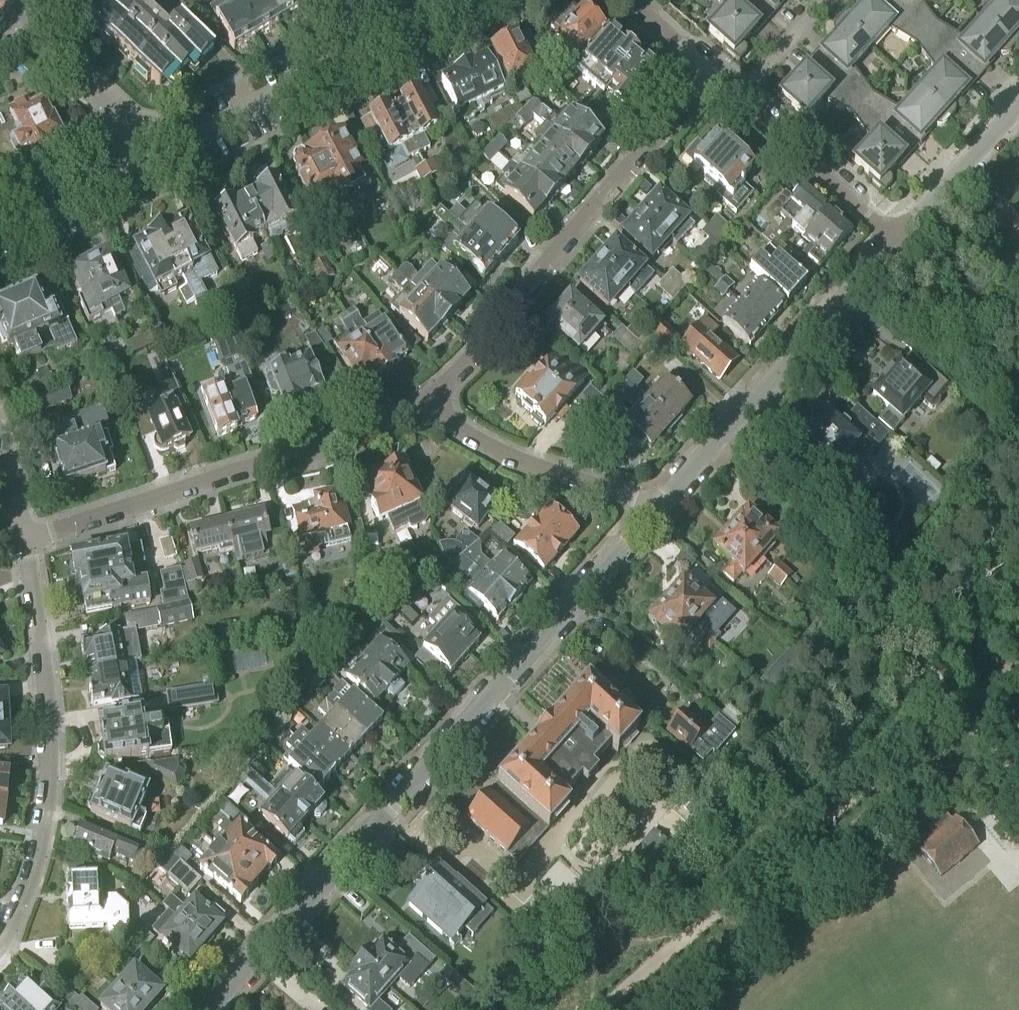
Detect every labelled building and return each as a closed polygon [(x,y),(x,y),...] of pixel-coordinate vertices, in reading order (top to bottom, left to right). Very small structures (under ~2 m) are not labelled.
[(143,13),(155,0),(115,0),(92,25),(101,34),(97,37),(110,49),(113,46),(138,68),(134,72),(147,84),(151,81),(160,89),(174,74),(179,79),(193,65),(198,70),(214,53),(181,23),(168,37),(143,13)] [(234,0),(226,0),(210,9),(216,19),(233,51),(255,39),(237,5),(234,0)] [(237,5),(255,39),(277,25),(263,0),(234,0),(237,5)] [(277,25),(299,13),(291,0),(263,0),(277,25)] [(766,19),(745,0),(718,0),(727,13),(709,33),(724,47),(722,48),(739,63),(745,57),(747,53),(747,48),(744,44),(754,32),(757,35),(761,30),(759,28),(766,19)] [(766,19),(774,10),(777,13),(781,8),(778,6),(783,0),(745,0),(766,19)] [(871,49),(888,29),(917,46),(927,35),(888,0),(865,0),(863,2),(866,4),(856,16),(854,14),(852,13),(851,13),(849,13),(846,13),(845,14),(844,15),(842,16),(839,20),(871,49)] [(927,35),(937,24),(919,0),(888,0),(927,35)] [(983,21),(1015,50),(1018,44),(1018,34),(1017,32),(1018,31),(1018,0),(999,0),(1000,2),(983,21)] [(551,29),(560,38),(556,42),(577,61),(602,32),(595,25),(594,20),(587,13),(582,13),(581,14),(573,6),(562,18),(560,17),(557,17),(553,19),(550,24),(551,29)] [(834,80),(863,106),(873,95),(853,68),(871,49),(839,20),(834,25),(834,27),(833,28),(833,31),(833,33),(834,35),(836,37),(826,49),(823,46),(821,49),(819,51),(822,53),(814,62),(834,80)] [(937,24),(927,35),(976,79),(983,70),(986,73),(990,68),(988,65),(998,54),(1000,56),(1002,56),(1005,57),(1007,56),(1009,55),(1010,54),(1015,50),(983,21),(965,41),(937,24)] [(640,53),(629,43),(625,48),(607,33),(574,71),(583,79),(589,78),(598,86),(602,81),(613,69),(618,73),(621,69),(624,72),(636,57),(640,53)] [(535,49),(528,34),(517,39),(512,38),(503,43),(501,48),(492,52),(510,86),(534,74),(525,54),(535,49)] [(930,80),(919,92),(951,121),(955,116),(956,114),(957,112),(957,110),(956,108),(955,106),(954,104),(964,92),(966,95),(971,90),(968,87),(976,79),(927,35),(917,46),(937,73),(930,80)] [(659,77),(636,57),(624,72),(621,69),(618,73),(613,69),(602,81),(618,95),(609,106),(622,118),(626,113),(632,107),(647,90),(653,95),(664,84),(657,78),(659,77)] [(481,104),(483,109),(491,105),(491,103),(505,96),(491,68),(490,64),(489,64),(486,59),(483,60),(480,58),(474,61),(473,65),(464,70),(469,80),(481,104)] [(830,104),(853,118),(863,106),(834,80),(814,62),(806,71),(804,68),(800,73),(799,73),(802,76),(792,87),(790,85),(788,84),(785,84),(784,85),(782,85),(781,86),(779,87),(773,94),(790,109),(791,107),(806,121),(824,100),(830,104)] [(469,80),(464,70),(454,75),(450,73),(444,76),(444,80),(442,82),(458,116),(460,114),(464,122),(468,123),(474,120),(475,116),(484,111),(483,109),(481,104),(469,80)] [(419,155),(430,150),(424,137),(436,131),(426,111),(435,107),(427,91),(418,96),(418,95),(402,103),(403,107),(396,111),(419,155)] [(873,95),(863,106),(912,150),(920,142),(922,144),(927,139),(924,137),(934,125),(935,126),(938,127),(940,128),(942,128),(944,127),(946,126),(947,125),(951,121),(919,92),(902,112),(873,95)] [(556,121),(553,118),(542,110),(534,101),(525,110),(534,118),(533,119),(544,128),(545,127),(545,128),(585,162),(591,154),(590,154),(601,142),(565,111),(556,121)] [(30,111),(26,105),(9,113),(20,133),(16,136),(18,141),(15,142),(21,154),(29,150),(32,156),(33,156),(35,160),(38,161),(50,155),(51,153),(48,148),(49,147),(48,145),(63,138),(53,120),(51,120),(48,114),(41,117),(36,108),(30,111)] [(863,106),(853,118),(873,144),(855,164),(870,178),(868,179),(885,195),(891,188),(892,185),(893,184),(893,181),(893,179),(892,177),(890,175),(900,164),(903,166),(907,161),(904,159),(912,150),(863,106)] [(534,118),(525,110),(516,118),(525,127),(533,119),(534,118)] [(370,141),(379,136),(390,156),(383,160),(389,173),(407,164),(406,161),(419,155),(396,111),(389,114),(387,111),(371,119),(371,120),(362,125),(370,141)] [(497,136),(515,118),(512,112),(490,123),(497,136)] [(585,162),(545,128),(545,127),(544,128),(535,139),(539,142),(532,150),(567,181),(577,169),(578,170),(585,162)] [(627,134),(620,128),(613,136),(620,142),(627,134)] [(740,146),(726,134),(720,142),(717,140),(705,153),(698,146),(686,160),(722,192),(717,198),(737,215),(754,195),(741,183),(752,170),(733,153),(740,146)] [(314,154),(337,197),(364,184),(342,140),(335,137),(327,141),(324,149),(314,154)] [(489,146),(498,155),(506,146),(497,138),(489,146)] [(489,164),(498,155),(489,146),(481,155),(489,164)] [(557,193),(567,181),(532,150),(523,160),(519,156),(511,166),(551,201),(558,194),(557,193)] [(329,201),(337,197),(314,154),(306,158),(303,157),(297,160),(295,166),(297,169),(295,173),(310,204),(317,207),(321,214),(332,208),(329,201)] [(425,167),(431,177),(439,173),(434,162),(425,167)] [(544,209),(551,201),(511,166),(502,176),(506,180),(498,190),(533,220),(543,208),(544,209)] [(422,182),(431,177),(425,167),(416,171),(422,182)] [(247,202),(264,236),(277,229),(283,241),(300,233),(274,181),(269,180),(260,184),(258,190),(261,195),(247,202)] [(778,230),(761,238),(773,248),(778,242),(792,228),(793,229),(805,215),(816,225),(829,210),(803,188),(792,200),(784,193),(771,208),(786,221),(778,230)] [(641,216),(669,241),(688,221),(659,195),(641,216)] [(264,236),(247,202),(233,209),(230,203),(227,201),(218,206),(216,211),(241,263),(256,256),(250,243),(264,236)] [(345,207),(353,222),(360,218),(353,203),(345,207)] [(520,244),(480,210),(475,205),(466,215),(457,207),(449,216),(503,263),(520,244)] [(344,226),(353,222),(345,207),(336,212),(344,226)] [(448,217),(440,209),(432,218),(447,231),(446,232),(454,240),(447,249),(484,282),(496,267),(498,268),(503,263),(449,216),(448,217)] [(805,215),(793,229),(817,250),(814,254),(809,259),(820,270),(839,249),(853,233),(829,210),(816,225),(805,215)] [(652,261),(669,241),(641,216),(623,235),(652,261)] [(717,217),(709,226),(726,241),(733,232),(717,217)] [(744,221),(739,226),(748,235),(753,229),(744,221)] [(170,231),(160,235),(183,279),(187,288),(194,302),(201,298),(205,296),(199,285),(217,276),(209,260),(206,262),(186,225),(171,232),(170,231)] [(726,241),(709,226),(701,234),(718,249),(726,241)] [(161,300),(177,292),(173,284),(183,279),(160,235),(151,240),(152,243),(128,255),(149,296),(156,292),(161,300)] [(269,245),(276,260),(284,256),(277,241),(269,245)] [(778,242),(773,248),(783,257),(789,252),(778,242)] [(635,298),(654,277),(644,269),(616,243),(598,264),(626,289),(635,298)] [(268,264),(276,260),(269,245),(261,250),(268,264)] [(750,271),(789,305),(807,284),(769,251),(761,261),(760,260),(750,271)] [(89,259),(109,303),(132,291),(125,275),(119,278),(108,253),(102,256),(101,253),(89,259)] [(100,308),(109,303),(89,259),(79,264),(80,268),(73,272),(84,297),(79,299),(89,323),(103,316),(100,308)] [(321,286),(335,279),(325,261),(312,269),(321,286)] [(609,309),(626,289),(598,264),(580,283),(609,309)] [(405,266),(398,273),(448,322),(457,313),(457,312),(468,300),(432,265),(419,279),(405,266)] [(671,271),(664,280),(665,282),(679,295),(688,285),(671,271)] [(398,273),(389,283),(402,296),(391,309),(427,343),(439,331),(440,331),(448,322),(398,273)] [(331,293),(340,287),(335,280),(326,287),(331,293)] [(665,282),(664,280),(656,288),(672,303),(679,295),(665,282)] [(720,285),(729,294),(734,288),(725,280),(720,285)] [(740,304),(768,328),(786,308),(758,284),(740,304)] [(724,299),(729,294),(720,285),(715,291),(724,299)] [(44,287),(35,291),(34,290),(0,305),(0,335),(8,351),(14,349),(20,364),(55,349),(58,354),(76,346),(67,325),(66,325),(59,308),(58,308),(55,302),(52,303),(44,287)] [(194,302),(187,288),(180,292),(186,306),(194,302)] [(580,353),(604,326),(570,295),(545,322),(548,325),(544,329),(560,344),(564,339),(580,353)] [(201,298),(194,302),(200,313),(207,310),(201,298)] [(256,298),(246,303),(253,318),(262,313),(256,298)] [(751,348),(768,328),(740,304),(723,323),(751,348)] [(345,316),(354,328),(360,323),(356,317),(352,311),(345,316)] [(354,328),(384,373),(393,367),(392,366),(406,357),(405,355),(413,350),(405,337),(397,343),(384,324),(383,325),(378,317),(364,326),(353,311),(352,311),(356,317),(360,323),(354,328)] [(347,333),(354,328),(345,316),(338,321),(347,333)] [(720,382),(738,361),(715,341),(721,335),(716,332),(718,329),(704,318),(679,346),(693,358),(720,382)] [(375,379),(384,373),(354,328),(347,333),(338,321),(337,321),(348,337),(334,346),(339,354),(338,354),(361,387),(374,378),(375,379)] [(650,332),(669,348),(677,338),(659,322),(650,332)] [(639,344),(640,344),(650,332),(646,336),(635,326),(628,334),(639,344)] [(636,360),(646,350),(639,344),(628,334),(623,329),(613,340),(636,360)] [(234,388),(224,392),(223,392),(223,391),(219,392),(217,386),(202,391),(218,438),(237,432),(236,428),(256,420),(243,384),(253,380),(231,336),(214,342),(223,368),(226,366),(234,388)] [(327,353),(318,340),(308,343),(314,358),(327,353)] [(112,363),(107,352),(97,355),(102,367),(112,363)] [(571,372),(556,358),(544,371),(539,371),(532,379),(533,384),(531,386),(528,383),(526,386),(522,386),(518,391),(518,394),(516,397),(522,402),(522,408),(535,418),(532,420),(542,429),(544,426),(546,428),(555,416),(560,420),(568,412),(563,408),(588,380),(575,368),(571,372)] [(323,395),(309,360),(285,370),(282,361),(267,367),(271,378),(268,379),(267,383),(271,395),(275,396),(278,395),(286,415),(305,407),(303,403),(323,395)] [(939,399),(949,387),(927,368),(916,380),(901,366),(892,376),(890,374),(881,385),(883,386),(874,396),(890,410),(879,422),(894,435),(905,422),(903,420),(921,401),(931,409),(935,409),(940,403),(939,399)] [(633,373),(625,382),(626,383),(635,391),(643,382),(633,373)] [(25,386),(31,399),(56,389),(50,375),(25,386)] [(673,425),(649,403),(635,391),(626,383),(625,382),(606,403),(617,412),(626,402),(634,409),(622,423),(635,435),(630,444),(643,450),(647,446),(651,449),(673,425)] [(663,386),(649,403),(673,425),(691,405),(667,384),(666,383),(663,386)] [(181,409),(171,387),(166,390),(155,394),(163,412),(149,418),(157,438),(155,441),(154,446),(156,450),(160,452),(164,452),(174,448),(177,451),(184,448),(185,443),(189,441),(176,411),(181,409)] [(46,412),(72,401),(66,388),(41,399),(46,412)] [(583,400),(597,413),(606,403),(591,390),(583,400)] [(836,471),(848,482),(889,436),(859,409),(846,424),(831,411),(802,445),(834,473),(836,471)] [(59,451),(56,452),(53,457),(58,472),(54,478),(57,485),(63,486),(64,489),(115,472),(109,455),(113,454),(106,436),(111,434),(102,410),(63,424),(66,433),(54,437),(59,451)] [(940,468),(930,460),(925,466),(935,475),(940,468)] [(422,515),(403,468),(365,483),(374,504),(371,505),(376,516),(383,534),(397,528),(392,516),(401,513),(405,522),(422,515)] [(488,499),(464,479),(452,493),(453,494),(443,507),(476,533),(486,520),(489,522),(504,503),(492,494),(488,499)] [(338,515),(334,498),(315,502),(316,508),(294,514),(301,542),(288,545),(292,560),(318,554),(317,551),(350,543),(347,532),(348,532),(343,514),(338,515)] [(563,524),(549,512),(517,547),(544,571),(576,535),(580,530),(579,527),(570,519),(567,519),(563,524)] [(761,558),(761,559),(779,538),(762,522),(760,524),(748,513),(742,519),(742,518),(740,520),(736,520),(732,521),(731,524),(732,529),(730,531),(761,558)] [(233,546),(234,551),(237,565),(268,558),(263,538),(268,537),(263,516),(227,524),(233,546)] [(365,538),(361,522),(351,525),(355,541),(365,538)] [(234,551),(233,546),(227,524),(191,533),(196,555),(218,550),(219,554),(234,551)] [(515,538),(500,525),(490,534),(506,549),(515,538)] [(451,568),(462,558),(479,544),(478,543),(464,531),(454,545),(451,545),(448,544),(445,545),(443,545),(439,547),(448,568),(449,571),(451,568)] [(736,587),(761,559),(761,558),(730,531),(724,538),(721,539),(716,540),(715,544),(716,547),(714,550),(731,566),(723,575),(736,587)] [(481,546),(479,544),(462,558),(475,569),(514,605),(531,586),(517,574),(522,568),(510,557),(505,563),(501,559),(493,568),(482,558),(481,546)] [(144,568),(140,548),(125,551),(125,550),(72,560),(76,581),(77,581),(78,588),(81,587),(84,605),(85,605),(86,615),(151,603),(147,583),(132,586),(129,571),(130,571),(130,570),(144,568)] [(514,605),(475,569),(462,558),(451,568),(467,583),(469,581),(476,587),(464,601),(480,615),(484,610),(498,623),(514,605)] [(203,580),(197,561),(183,565),(190,584),(203,580)] [(774,572),(786,584),(792,577),(780,566),(774,572)] [(163,608),(188,603),(180,570),(159,574),(163,593),(160,594),(163,608)] [(780,590),(786,584),(774,572),(769,579),(780,590)] [(281,598),(296,595),(293,582),(278,585),(281,598)] [(702,598),(684,583),(682,584),(679,584),(675,586),(674,589),(674,593),(672,595),(673,596),(667,603),(715,646),(721,639),(713,631),(730,611),(718,601),(708,592),(702,598)] [(480,644),(467,632),(474,624),(448,601),(429,623),(440,633),(467,657),(480,644)] [(188,603),(163,608),(155,610),(155,612),(126,617),(128,632),(135,631),(134,630),(159,626),(160,630),(193,623),(189,603),(188,603)] [(715,646),(667,603),(661,608),(660,608),(658,610),(655,610),(652,612),(650,615),(650,619),(648,621),(667,638),(662,644),(671,653),(677,646),(678,648),(689,636),(695,642),(697,641),(709,652),(715,646)] [(408,609),(402,616),(411,626),(418,619),(408,609)] [(373,625),(380,633),(396,619),(390,611),(373,625)] [(85,659),(88,675),(124,668),(124,666),(131,664),(135,663),(140,662),(135,631),(99,638),(99,640),(80,643),(83,659),(85,659)] [(394,657),(391,654),(397,648),(380,633),(373,639),(378,644),(347,679),(376,705),(387,694),(394,700),(404,688),(397,682),(416,661),(415,659),(402,648),(394,657)] [(451,676),(467,657),(440,633),(424,652),(422,650),(415,659),(416,661),(431,675),(439,666),(451,676)] [(124,668),(88,675),(91,690),(89,690),(92,707),(111,704),(112,706),(142,701),(135,664),(135,663),(131,664),(124,666),(124,668)] [(760,682),(772,693),(779,686),(767,675),(760,682)] [(317,677),(300,679),(315,693),(324,683),(317,677)] [(605,698),(589,683),(466,821),(517,866),(571,807),(564,800),(582,780),(587,784),(598,773),(593,768),(612,746),(619,752),(639,730),(625,716),(631,708),(612,691),(605,698)] [(326,704),(368,741),(374,734),(373,733),(383,722),(343,685),(326,704)] [(169,711),(191,708),(216,704),(214,687),(166,695),(169,711)] [(10,708),(6,709),(5,697),(0,697),(0,724),(11,723),(10,708)] [(362,747),(368,741),(326,704),(318,712),(328,721),(320,730),(350,758),(361,746),(362,747)] [(729,705),(718,720),(732,733),(745,719),(729,705)] [(148,756),(148,755),(154,754),(170,751),(165,725),(144,728),(142,713),(118,717),(118,719),(98,722),(102,744),(97,750),(98,757),(104,761),(105,763),(148,756)] [(732,733),(718,720),(717,719),(705,733),(683,713),(665,733),(688,754),(689,752),(701,763),(710,754),(714,757),(734,734),(732,733)] [(0,724),(0,750),(8,749),(8,738),(12,738),(11,723),(0,724)] [(283,729),(289,734),(291,736),(297,730),(288,723),(283,729)] [(284,740),(289,734),(283,729),(278,735),(284,740)] [(350,758),(320,730),(312,739),(302,730),(294,738),(336,775),(341,769),(340,768),(350,758)] [(330,781),(336,775),(294,738),(287,747),(296,756),(287,766),(318,793),(329,781),(330,781)] [(146,763),(148,776),(177,790),(184,775),(181,759),(146,763)] [(324,804),(285,768),(267,788),(278,798),(305,823),(312,816),(315,818),(319,818),(325,812),(325,808),(323,805),(324,804)] [(259,790),(273,803),(260,816),(294,848),(305,836),(299,830),(305,823),(278,798),(267,788),(266,789),(263,786),(264,785),(250,772),(244,779),(257,792),(259,790)] [(5,801),(9,775),(0,774),(0,800),(5,801)] [(691,817),(717,787),(703,775),(677,805),(691,817)] [(124,785),(106,777),(97,798),(91,800),(88,806),(91,813),(90,815),(130,832),(131,831),(139,835),(146,819),(138,816),(148,793),(125,783),(124,785)] [(223,797),(214,807),(232,823),(240,813),(223,797)] [(951,822),(940,809),(936,805),(906,830),(921,847),(918,850),(941,878),(978,847),(955,819),(951,822)] [(277,864),(250,840),(252,838),(240,828),(236,832),(227,824),(219,832),(221,834),(214,843),(221,849),(257,883),(268,871),(269,873),(277,864)] [(140,852),(121,845),(80,827),(76,848),(78,849),(76,854),(85,859),(88,853),(108,862),(111,855),(133,864),(137,857),(145,860),(143,864),(151,869),(154,865),(166,853),(144,843),(140,852)] [(606,888),(620,900),(667,842),(653,831),(606,888)] [(186,865),(192,858),(180,847),(174,854),(186,865)] [(249,895),(247,893),(257,883),(221,849),(213,858),(203,850),(196,858),(205,867),(200,872),(212,882),(215,880),(241,904),(249,895)] [(189,897),(201,883),(166,853),(154,865),(169,878),(168,879),(189,897)] [(100,909),(99,876),(98,876),(98,872),(83,873),(83,869),(68,869),(68,880),(66,880),(67,894),(66,894),(66,904),(67,904),(68,916),(67,916),(67,919),(68,919),(69,930),(106,928),(106,945),(128,945),(128,937),(128,910),(115,899),(107,899),(107,909),(100,909)] [(460,888),(440,869),(427,884),(429,886),(409,909),(442,938),(460,917),(469,925),(484,908),(461,887),(460,888)] [(128,895),(137,885),(126,879),(122,889),(120,891),(126,895),(127,894),(128,895)] [(186,911),(170,897),(162,906),(168,912),(178,920),(206,944),(206,945),(214,935),(216,935),(221,930),(221,927),(223,925),(220,923),(225,918),(215,909),(209,914),(194,901),(186,911)] [(189,964),(197,955),(200,955),(204,949),(204,946),(206,945),(206,944),(178,920),(168,912),(153,929),(163,937),(161,939),(189,964)] [(133,941),(141,948),(144,951),(154,940),(143,930),(133,941)] [(360,963),(390,989),(398,980),(410,990),(435,962),(409,939),(398,951),(402,955),(400,958),(382,942),(374,951),(372,949),(360,963)] [(133,957),(141,948),(133,941),(125,950),(133,957)] [(378,1003),(390,989),(360,963),(348,976),(350,978),(342,987),(368,1009),(386,1009),(378,1003)] [(68,995),(75,987),(56,969),(49,977),(68,995)] [(142,1009),(148,1009),(163,994),(134,969),(117,988),(142,1009)] [(454,974),(446,983),(463,998),(471,989),(454,974)] [(25,1009),(60,1009),(46,997),(47,997),(39,990),(38,990),(27,980),(11,997),(12,998),(25,1009)] [(117,988),(101,1007),(104,1009),(142,1009),(117,988)] [(73,1009),(96,1009),(81,996),(78,999),(72,993),(64,1002),(73,1009)] [(12,998),(11,997),(0,1009),(25,1009),(12,998)]
